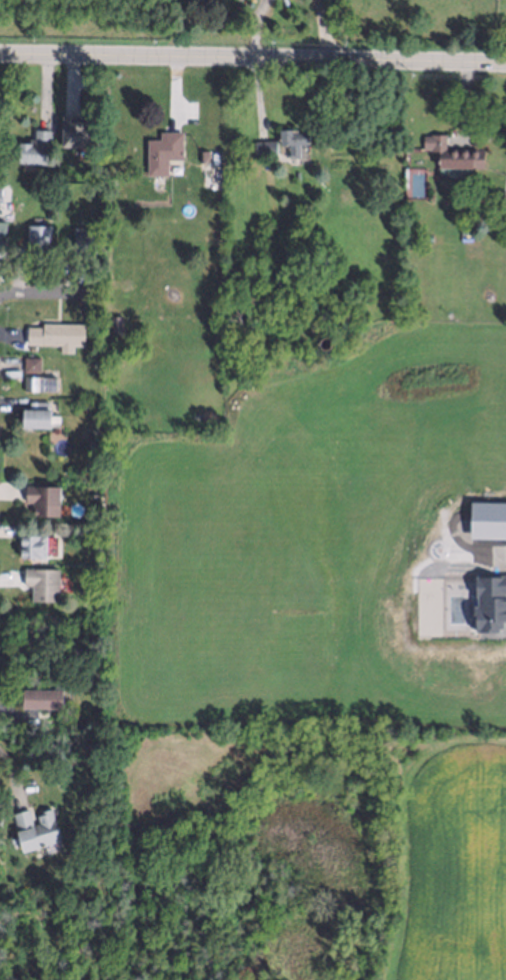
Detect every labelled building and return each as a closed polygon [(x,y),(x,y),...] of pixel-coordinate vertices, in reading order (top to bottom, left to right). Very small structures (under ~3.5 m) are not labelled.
[(64,120),(78,120),(78,124),(84,124),(85,123),(86,123),(86,122),(92,122),(92,123),(93,123),(93,148),(64,148),(64,120)] [(298,157),(287,157),(287,144),(278,144),(278,126),(297,127),(297,129),(308,129),(308,145),(299,145),(298,157)] [(146,175),(147,140),(158,140),(158,132),(182,132),(182,160),(167,160),(167,175),(146,175)] [(437,165),(437,151),(426,151),(426,133),(444,133),(444,146),(483,147),(482,167),(470,166),(470,175),(452,175),(452,166),(437,165)] [(44,166),(16,164),(17,145),(27,145),(27,141),(33,142),(33,135),(48,135),(47,149),(45,149),(44,166)] [(254,157),(255,141),(274,141),(273,157),(254,157)] [(197,159),(197,149),(206,149),(206,159),(197,159)] [(92,193),(91,185),(98,184),(99,192),(92,193)] [(54,196),(46,195),(46,187),(54,188),(54,196)] [(46,216),(45,206),(55,205),(55,215),(46,216)] [(32,256),(32,249),(26,249),(27,225),(49,225),(48,252),(40,251),(40,257),(32,256)] [(71,251),(71,226),(93,227),(92,251),(71,251)] [(462,241),(479,241),(479,255),(462,255),(462,241)] [(111,313),(123,313),(123,330),(112,330),(111,313)] [(27,345),(27,328),(41,328),(42,324),(85,325),(84,347),(27,345)] [(324,335),(327,336),(329,338),(330,341),(328,345),(326,346),(322,346),(319,344),(318,341),(320,336),(324,335)] [(54,392),(22,391),(23,358),(38,359),(38,375),(55,376),(54,392)] [(22,425),(22,410),(28,410),(28,401),(48,401),(48,407),(52,408),(51,426),(22,425)] [(87,449),(88,440),(100,441),(99,450),(87,449)] [(26,487),(59,488),(58,519),(33,518),(34,504),(26,503),(26,487)] [(17,557),(18,534),(44,534),(43,557),(17,557)] [(20,567),(53,568),(53,599),(27,598),(27,588),(32,588),(32,583),(20,583),(20,567)] [(23,712),(24,695),(63,697),(62,713),(23,712)] [(21,851),(9,811),(29,805),(30,811),(47,807),(56,838),(21,851)]
